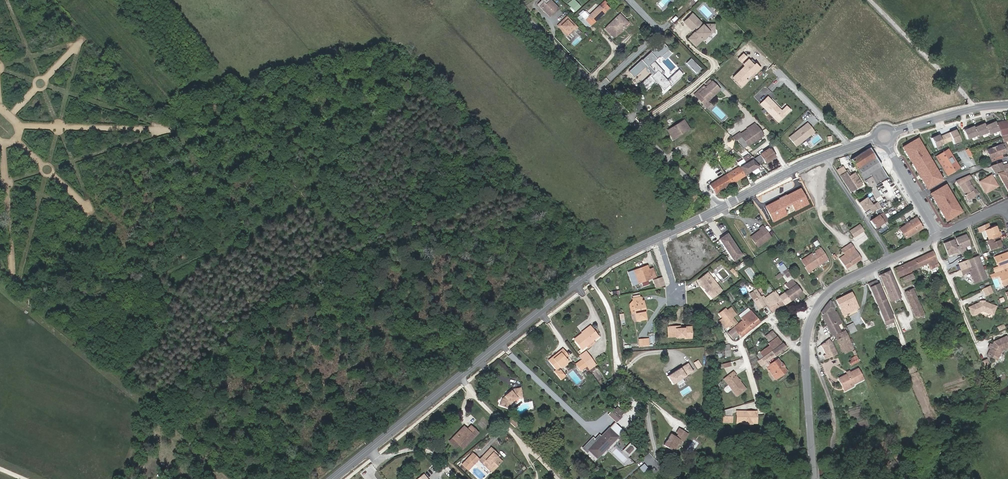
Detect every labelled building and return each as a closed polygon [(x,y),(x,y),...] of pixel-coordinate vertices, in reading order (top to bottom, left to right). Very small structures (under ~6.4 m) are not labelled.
[(550,0),(549,0),(545,4),(543,2),(539,6),(549,17),(558,8),(550,0)] [(575,0),(572,0),(568,3),(575,12),(581,7),(575,0)] [(589,16),(588,17),(594,23),(608,8),(605,5),(606,3),(604,1),(589,16)] [(587,28),(594,23),(588,17),(589,16),(584,11),(580,15),(579,15),(577,18),(587,28)] [(706,33),(709,30),(708,24),(703,25),(692,14),(684,22),(692,29),(695,27),(697,29),(688,38),(694,44),(701,37),(703,38),(707,35),(706,33)] [(613,37),(627,23),(619,15),(605,29),(613,37)] [(573,29),(572,28),(574,25),(566,17),(557,26),(567,36),(573,30),(573,29)] [(651,74),(640,84),(646,90),(655,82),(663,91),(669,85),(670,86),(683,75),(678,70),(667,81),(662,75),(664,73),(654,62),(660,57),(661,58),(670,50),(665,44),(658,51),(655,49),(642,61),(642,60),(629,72),(634,78),(645,68),(651,74)] [(744,52),(738,58),(742,62),(748,56),(744,52)] [(692,59),(687,63),(697,74),(702,69),(692,59)] [(744,76),(750,70),(752,68),(754,70),(756,72),(761,68),(757,64),(756,62),(754,64),(750,60),(749,59),(744,64),(745,65),(733,77),(738,82),(742,86),(748,80),(745,78),(744,76)] [(754,70),(752,68),(750,70),(744,76),(745,78),(754,70)] [(706,100),(712,95),(710,93),(712,91),(715,94),(719,90),(712,82),(711,82),(707,86),(705,88),(704,86),(702,88),(703,90),(700,93),(696,97),(706,107),(710,104),(707,102),(706,100)] [(715,94),(712,91),(710,93),(712,95),(706,100),(707,102),(715,94)] [(786,107),(782,112),(768,98),(760,105),(778,123),(786,116),(791,111),(786,107)] [(676,137),(690,129),(684,120),(667,130),(670,135),(673,133),(676,137)] [(1007,127),(1006,121),(995,123),(998,130),(1001,136),(1007,134),(1007,127)] [(988,134),(998,130),(995,123),(995,122),(989,125),(988,123),(984,125),(987,132),(988,134)] [(808,124),(789,138),(796,147),(815,133),(808,124)] [(987,132),(984,125),(984,124),(978,126),(977,125),(973,127),(977,135),(977,136),(987,132)] [(747,146),(763,136),(757,126),(749,131),(741,136),(742,137),(741,138),(747,146)] [(977,135),(973,127),(967,129),(966,128),(962,130),(967,139),(977,135)] [(945,136),(947,142),(952,140),(953,144),(960,141),(955,130),(948,133),(949,134),(945,136)] [(740,134),(739,132),(732,137),(735,141),(738,140),(741,138),(742,137),(741,136),(740,134)] [(944,135),(939,137),(939,135),(931,138),(935,148),(947,142),(945,136),(944,135)] [(747,146),(741,138),(738,140),(744,148),(747,146)] [(941,173),(932,158),(933,156),(931,152),(923,157),(923,156),(925,155),(924,152),(926,151),(921,143),(916,146),(917,147),(908,153),(910,157),(908,158),(909,160),(908,161),(924,189),(945,176),(943,172),(941,173)] [(986,150),(990,159),(992,162),(1003,158),(1002,155),(1007,152),(1007,149),(1005,143),(986,150)] [(888,178),(869,148),(851,159),(875,198),(875,199),(880,195),(875,187),(888,178)] [(765,163),(775,157),(769,149),(760,155),(754,159),(759,164),(764,161),(765,163)] [(960,168),(949,149),(946,150),(949,155),(955,166),(958,170),(960,168)] [(949,155),(946,150),(936,156),(939,161),(949,155)] [(955,166),(949,155),(939,161),(948,176),(954,173),(951,168),(955,166)] [(743,159),(737,163),(744,176),(751,172),(753,175),(760,172),(758,168),(759,167),(751,160),(747,156),(743,158),(743,159)] [(1002,165),(1001,163),(990,166),(994,173),(1003,170),(1004,170),(1002,165)] [(1002,165),(1004,170),(1003,170),(1004,172),(998,173),(1007,192),(1007,163),(1002,165)] [(836,170),(850,192),(862,185),(855,173),(851,175),(847,170),(845,171),(842,166),(836,170)] [(739,167),(709,185),(715,194),(744,176),(739,167)] [(974,190),(968,180),(971,178),(969,175),(955,181),(959,186),(960,185),(966,195),(965,195),(968,200),(978,194),(975,189),(974,190)] [(996,185),(991,175),(979,182),(985,193),(991,190),(990,189),(996,185)] [(963,212),(947,185),(931,194),(948,221),(963,212)] [(809,204),(801,188),(766,206),(774,222),(809,204)] [(687,207),(701,194),(695,189),(682,202),(687,207)] [(872,212),(874,211),(880,208),(880,207),(877,202),(871,206),(866,198),(859,203),(864,211),(869,207),(872,212)] [(877,216),(870,221),(875,228),(888,219),(880,208),(874,211),(877,216)] [(923,228),(916,218),(899,229),(905,239),(923,228)] [(767,240),(763,235),(767,232),(763,226),(758,228),(760,230),(750,237),(758,247),(767,240)] [(861,233),(857,226),(849,231),(853,238),(861,233)] [(1001,235),(999,232),(998,232),(997,233),(996,230),(995,226),(985,230),(987,236),(988,236),(990,240),(999,236),(1001,235)] [(726,233),(718,238),(733,261),(741,255),(726,233)] [(970,245),(966,235),(955,239),(958,247),(956,248),(958,251),(960,250),(961,253),(966,251),(964,247),(970,245)] [(999,244),(998,241),(999,240),(1000,240),(999,236),(990,240),(988,240),(989,244),(988,244),(990,251),(1000,247),(999,244)] [(956,248),(953,240),(943,243),(948,255),(957,252),(958,254),(961,253),(960,250),(958,251),(956,248)] [(861,259),(851,243),(846,246),(850,252),(845,255),(839,259),(846,269),(861,259)] [(850,252),(846,246),(841,250),(845,255),(850,252)] [(820,263),(827,258),(821,249),(815,254),(814,252),(810,255),(801,261),(805,266),(807,265),(808,265),(805,267),(808,273),(817,267),(816,265),(819,263),(818,262),(819,261),(820,263)] [(939,266),(932,251),(906,263),(910,272),(911,271),(928,263),(930,269),(939,266)] [(1007,252),(994,257),(998,267),(993,269),(995,273),(1007,268),(1007,255),(1007,252)] [(977,256),(958,264),(962,275),(970,272),(974,284),(986,279),(977,256)] [(914,278),(911,271),(910,272),(906,263),(894,269),(901,285),(901,284),(903,287),(906,286),(905,283),(914,278)] [(786,269),(783,264),(777,268),(780,273),(782,272),(786,269)] [(649,270),(647,266),(629,272),(633,285),(651,279),(655,277),(653,268),(649,270)] [(738,275),(733,268),(730,270),(736,277),(738,275)] [(777,280),(782,276),(787,283),(792,279),(793,279),(790,274),(793,273),(789,268),(787,270),(786,269),(791,276),(787,278),(782,272),(780,273),(775,277),(777,280)] [(993,273),(995,277),(999,276),(1003,286),(1007,284),(1007,268),(995,273),(993,273)] [(791,276),(786,269),(782,272),(787,278),(791,276)] [(899,296),(888,271),(880,275),(890,300),(899,296)] [(722,291),(707,273),(698,281),(701,284),(700,286),(702,288),(704,288),(706,290),(708,291),(709,294),(712,298),(722,291)] [(665,287),(662,278),(656,279),(655,280),(658,288),(665,287)] [(802,293),(796,284),(792,279),(787,283),(784,284),(789,290),(786,291),(792,300),(802,293)] [(894,321),(886,303),(884,304),(881,297),(883,296),(882,293),(880,294),(877,286),(879,286),(876,280),(867,284),(885,325),(894,321)] [(992,293),(989,286),(982,289),(985,296),(992,293)] [(924,314),(913,289),(904,292),(916,318),(924,314)] [(756,290),(749,294),(759,310),(765,306),(756,290)] [(766,298),(775,291),(774,290),(765,297),(766,298)] [(771,313),(792,300),(786,291),(779,296),(775,291),(766,298),(765,297),(763,295),(761,297),(766,306),(771,313)] [(858,308),(851,292),(835,300),(843,316),(858,308)] [(646,319),(643,301),(641,301),(640,297),(632,299),(632,301),(630,304),(631,313),(635,313),(636,321),(646,319)] [(826,305),(821,313),(832,336),(834,335),(840,332),(837,326),(841,323),(836,312),(833,312),(834,308),(830,300),(826,305)] [(994,311),(996,306),(984,302),(984,303),(980,303),(979,302),(968,307),(972,316),(982,311),(989,314),(991,309),(994,311)] [(738,323),(733,317),(737,315),(731,307),(726,310),(725,309),(719,314),(722,318),(729,327),(730,329),(738,323)] [(740,318),(750,310),(748,308),(738,315),(740,318)] [(760,322),(750,310),(740,318),(742,320),(745,324),(747,323),(751,329),(760,322)] [(729,327),(722,318),(719,320),(726,329),(729,327)] [(727,333),(733,339),(735,341),(741,338),(751,329),(747,323),(745,324),(742,320),(727,333)] [(582,334),(591,327),(590,326),(581,333),(582,334)] [(692,338),(691,329),(685,330),(685,329),(675,329),(674,326),(671,327),(672,337),(675,337),(675,338),(684,338),(684,339),(692,338)] [(854,326),(847,329),(850,334),(856,331),(854,326)] [(598,336),(591,327),(582,334),(574,340),(581,349),(586,346),(593,340),(598,336)] [(849,340),(844,330),(840,332),(834,335),(840,348),(839,348),(841,352),(843,351),(841,347),(850,343),(849,340)] [(770,342),(777,337),(772,331),(765,336),(770,342)] [(1006,336),(993,342),(992,344),(990,349),(987,355),(997,360),(1001,350),(1007,347),(1007,340),(1006,336)] [(763,356),(781,343),(777,337),(770,342),(768,343),(770,345),(760,352),(763,356)] [(837,354),(831,343),(828,339),(820,345),(822,348),(825,355),(823,356),(825,360),(837,354)] [(595,343),(593,340),(586,346),(588,348),(595,343)] [(787,371),(784,367),(781,362),(781,363),(778,359),(770,364),(768,361),(786,348),(783,343),(762,358),(765,363),(765,362),(768,366),(767,367),(776,380),(787,371)] [(852,347),(850,343),(841,347),(843,351),(852,347)] [(560,368),(568,362),(566,359),(569,356),(563,349),(559,352),(560,353),(556,356),(556,357),(555,358),(553,356),(548,361),(555,370),(553,371),(561,380),(565,376),(560,369),(558,371),(557,370),(560,368)] [(593,362),(588,355),(585,357),(582,354),(579,356),(581,360),(587,367),(593,362)] [(989,367),(986,359),(981,362),(984,369),(989,367)] [(587,367),(581,360),(575,364),(580,371),(585,368),(587,367)] [(687,363),(667,376),(672,384),(693,371),(687,363)] [(863,379),(857,369),(838,379),(842,388),(851,383),(852,384),(863,379)] [(745,389),(735,376),(736,375),(733,372),(724,379),(728,385),(724,388),(723,390),(726,393),(727,393),(731,390),(736,396),(745,389)] [(510,404),(517,398),(518,399),(522,398),(521,387),(513,389),(511,390),(504,396),(504,397),(502,399),(499,405),(509,409),(511,405),(510,404)] [(732,416),(732,408),(723,410),(723,416),(732,416)] [(616,422),(621,417),(614,411),(609,415),(616,422)] [(756,423),(756,411),(736,411),(736,423),(756,423)] [(519,424),(511,416),(508,421),(515,428),(519,424)] [(463,449),(478,433),(471,426),(467,430),(466,429),(459,436),(456,434),(452,438),(458,445),(463,449)] [(459,436),(466,429),(463,426),(456,434),(459,436)] [(679,440),(682,436),(685,439),(688,434),(679,428),(676,433),(678,434),(676,437),(674,436),(671,434),(663,445),(672,451),(679,440)] [(597,458),(617,437),(609,429),(601,437),(596,442),(593,438),(583,449),(587,453),(589,450),(597,458)] [(458,445),(452,438),(449,441),(455,447),(458,445)] [(623,450),(629,456),(635,449),(629,443),(623,450)] [(502,461),(497,457),(495,455),(496,453),(491,448),(479,460),(486,467),(488,464),(494,470),(502,461)] [(468,471),(478,459),(472,454),(462,465),(468,471)] [(644,464),(639,468),(643,472),(648,468),(644,464)]
